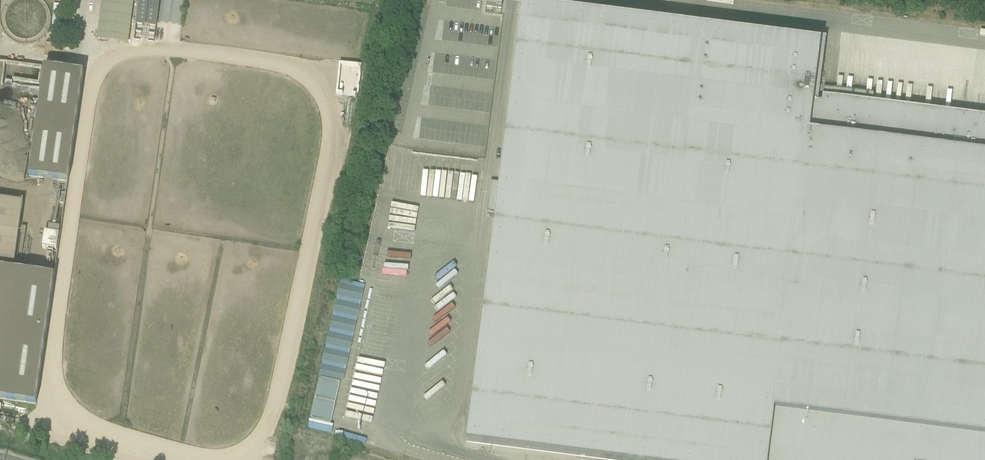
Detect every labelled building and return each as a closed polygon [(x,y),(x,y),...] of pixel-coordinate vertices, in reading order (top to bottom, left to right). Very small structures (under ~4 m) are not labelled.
[(133,0),(103,0),(98,40),(127,43),(133,0)] [(135,27),(156,29),(159,0),(138,0),(135,27)] [(160,23),(179,26),(183,0),(163,0),(160,23)] [(486,6),(501,8),(502,3),(521,5),(499,184),(491,183),(487,212),(494,214),(466,442),(609,459),(984,459),(984,122),(868,109),(870,98),(820,92),(819,103),(812,102),(820,43),(518,0),(487,0),(486,6)] [(42,68),(29,177),(68,182),(82,73),(42,68)] [(399,188),(400,160),(393,160),(392,188),(399,188)] [(15,262),(23,203),(0,199),(0,260),(15,262)] [(34,404),(52,276),(0,268),(0,399),(34,404)] [(372,294),(370,299),(394,307),(395,302),(372,294)] [(428,378),(437,370),(434,367),(425,375),(428,378)] [(314,399),(335,404),(340,384),(319,379),(314,399)] [(335,404),(314,399),(310,418),(331,423),(335,404)] [(330,429),(325,428),(326,422),(310,420),(309,428),(317,429),(316,430),(329,432),(330,429)]
